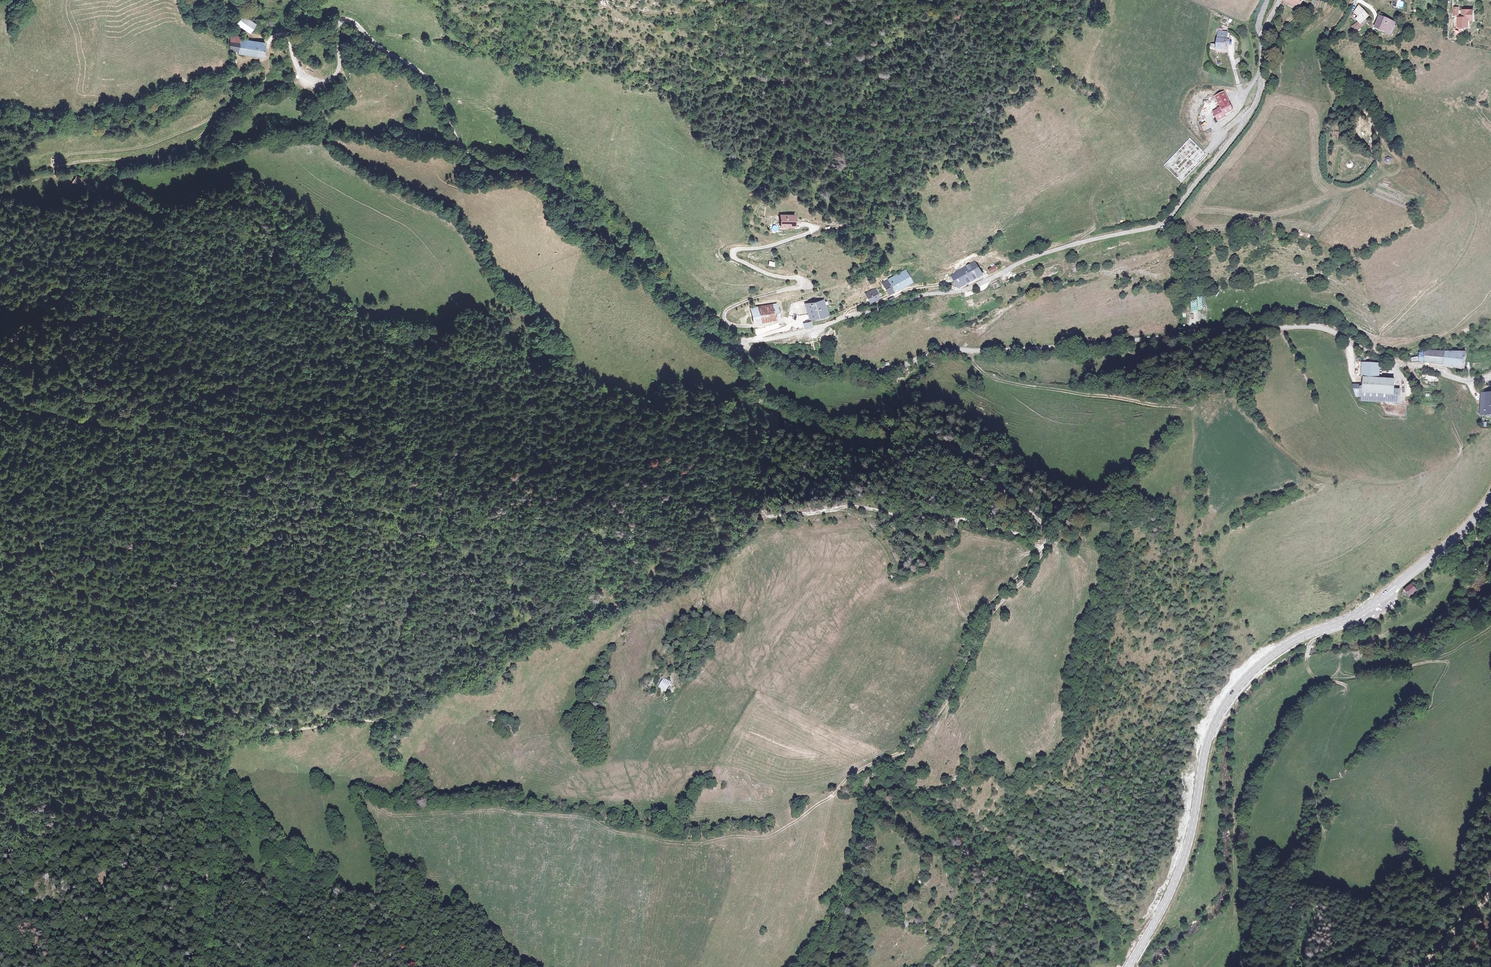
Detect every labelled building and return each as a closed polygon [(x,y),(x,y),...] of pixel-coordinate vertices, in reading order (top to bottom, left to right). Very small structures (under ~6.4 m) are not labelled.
[(1286,2),(1302,9),(1306,0),(1287,0),(1286,2)] [(1358,6),(1352,12),(1357,18),(1355,19),(1359,24),(1367,17),(1358,6)] [(1465,16),(1461,16),(1461,25),(1471,26),(1471,19),(1476,19),(1476,9),(1465,9),(1465,16)] [(245,17),(239,22),(249,33),(255,27),(245,17)] [(1377,18),(1372,28),(1387,34),(1391,26),(1385,23),(1386,21),(1377,18)] [(1357,29),(1357,28),(1359,27),(1356,23),(1350,27),(1354,31),(1357,29)] [(1221,31),(1218,49),(1230,51),(1233,33),(1221,31)] [(233,51),(238,52),(241,41),(241,40),(233,39),(232,47),(233,51)] [(264,51),(265,47),(241,41),(238,52),(238,55),(262,60),(263,56),(264,51)] [(1222,107),(1217,110),(1222,120),(1230,115),(1229,113),(1238,109),(1233,100),(1228,90),(1219,95),(1224,104),(1221,105),(1222,107)] [(72,183),(77,186),(83,180),(76,176),(72,183)] [(794,218),(781,219),(781,229),(794,229),(794,218)] [(956,286),(960,286),(979,274),(973,262),(952,273),(956,286)] [(995,270),(1001,267),(998,262),(992,266),(995,270)] [(906,269),(884,280),(890,291),(911,280),(906,269)] [(996,279),(988,283),(991,288),(999,284),(996,279)] [(871,291),(875,299),(883,294),(879,287),(871,291)] [(782,299),(757,303),(759,317),(784,314),(782,299)] [(830,313),(826,299),(810,302),(812,316),(830,313)] [(1447,367),(1465,371),(1467,353),(1457,352),(1458,350),(1453,349),(1452,352),(1426,351),(1426,353),(1420,353),(1421,361),(1447,367)] [(1365,377),(1380,379),(1381,366),(1375,364),(1364,363),(1362,377),(1365,377)] [(1380,379),(1365,377),(1364,392),(1385,394),(1384,402),(1399,403),(1400,390),(1395,389),(1395,380),(1380,379)] [(1481,415),(1490,416),(1490,395),(1481,394),(1481,415)] [(1435,568),(1426,575),(1430,580),(1439,573),(1435,568)] [(1402,590),(1409,597),(1417,589),(1410,583),(1402,590)] [(661,681),(657,688),(664,692),(668,685),(661,681)]
